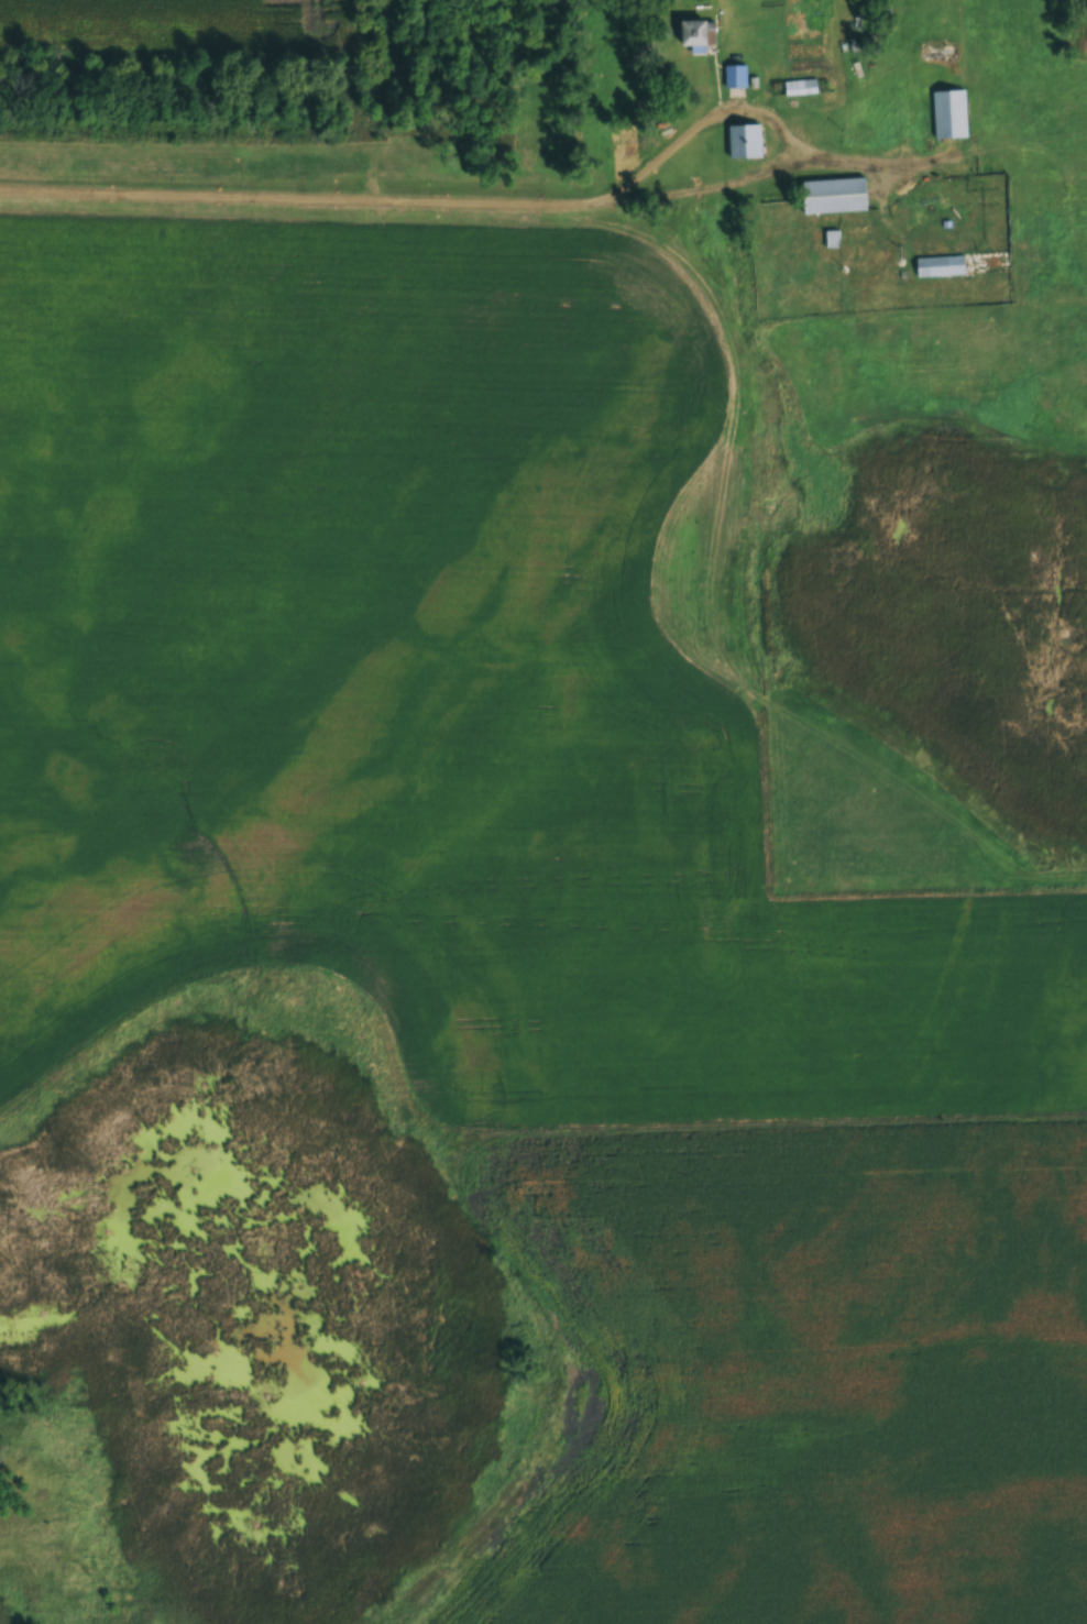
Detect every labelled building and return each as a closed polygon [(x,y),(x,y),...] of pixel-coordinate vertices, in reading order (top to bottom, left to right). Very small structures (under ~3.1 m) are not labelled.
[(687,46),(687,55),(702,55),(702,44),(715,44),(715,21),(672,20),(672,46),(687,46)] [(745,88),(745,66),(722,66),(722,88),(745,88)] [(813,81),(782,81),(782,95),(813,95),(813,81)] [(965,139),(963,90),(930,92),(931,140),(965,139)] [(758,126),(724,126),(724,158),(758,158),(758,126)] [(797,214),(866,211),(864,178),(796,181),(797,214)] [(961,257),(911,257),(911,276),(961,276),(961,257)]
